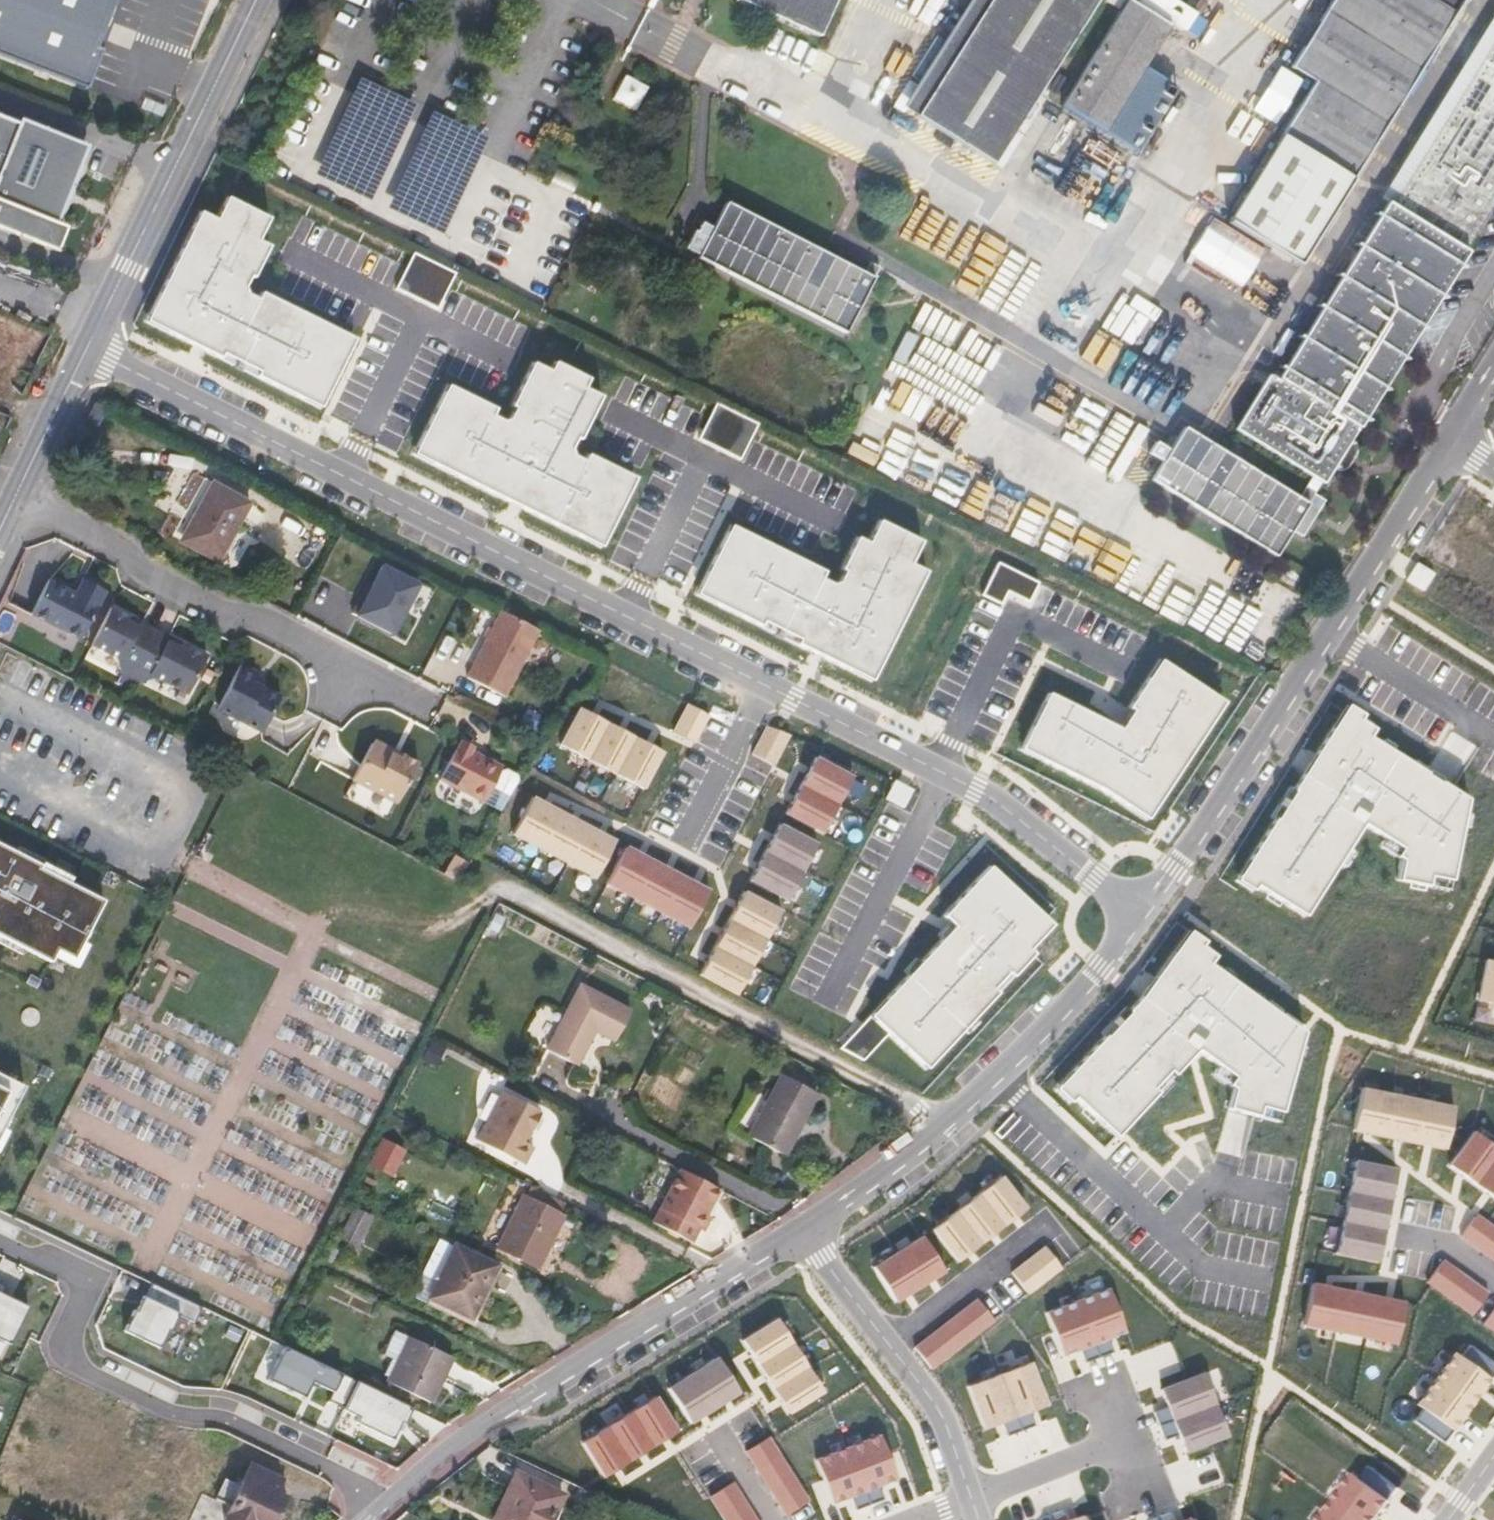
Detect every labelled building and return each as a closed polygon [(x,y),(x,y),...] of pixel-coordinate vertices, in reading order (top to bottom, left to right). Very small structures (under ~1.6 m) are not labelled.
[(85,86),(119,0),(0,0),(0,54),(85,86)] [(777,17),(824,38),(841,0),(738,0),(777,17)] [(904,107),(1002,168),(1105,0),(971,0),(904,107)] [(1170,26),(1128,0),(1126,0),(1061,106),(1105,133),(1143,69),(1170,26)] [(1142,1),(1185,24),(1193,9),(1177,0),(1142,0),(1142,1)] [(1463,0),(1331,0),(1290,67),(1314,82),(1227,222),(1298,267),(1463,0)] [(1343,256),(1351,261),(1354,263),(1493,37),(1493,13),(1343,256)] [(1354,263),(1351,261),(1277,381),(1267,375),(1234,429),(1312,477),(1322,483),(1330,487),(1341,468),(1347,458),(1362,431),(1366,433),(1420,346),(1493,217),(1493,37),(1354,263)] [(1156,77),(1143,69),(1105,133),(1117,140),(1133,150),(1171,87),(1156,77)] [(637,108),(649,83),(626,73),(615,97),(637,108)] [(0,115),(0,228),(61,253),(72,230),(59,224),(73,188),(82,167),(88,148),(0,115)] [(205,351),(320,409),(355,339),(261,293),(258,301),(246,295),(245,288),(250,277),(253,278),(269,247),(258,241),(269,219),(226,199),(215,220),(200,213),(146,321),(191,344),(201,349),(205,351)] [(851,335),(879,280),(865,273),(727,202),(698,258),(851,335)] [(407,267),(396,289),(437,308),(449,285),(455,274),(414,254),(407,267)] [(1305,511),(1310,504),(1299,498),(1188,431),(1068,359),(1016,448),(1257,593),(1278,556),(1293,533),(1305,511)] [(448,385),(413,455),(508,504),(514,506),(519,509),(601,548),(635,478),(588,455),(584,462),(574,456),(571,451),(576,439),(580,441),(602,396),(585,388),(589,380),(555,362),(550,371),(533,363),(511,406),(515,409),(510,420),(503,422),(492,416),(496,409),(448,385)] [(758,425),(716,403),(709,416),(697,440),(741,461),(752,439),(758,425)] [(1322,483),(1312,477),(1299,498),(1310,504),(1316,493),(1322,483)] [(217,562),(250,503),(212,482),(196,511),(198,513),(181,543),(217,562)] [(1444,543),(1485,570),(1493,556),(1493,527),(1467,509),(1444,543)] [(696,593),(695,595),(812,652),(819,656),(825,659),(871,682),(925,572),(909,564),(920,541),(879,521),(867,542),(857,538),(840,570),(844,572),(839,582),(831,585),(820,579),(824,572),(729,525),(696,593)] [(983,594),(1002,604),(1008,590),(1029,601),(1038,581),(998,562),(983,594)] [(358,616),(394,634),(420,583),(384,565),(374,584),(366,599),(362,597),(353,613),(358,616)] [(31,615),(80,640),(104,592),(82,580),(76,592),(74,596),(68,593),(47,582),(31,615)] [(369,582),(362,597),(366,599),(374,584),(369,582)] [(187,694),(206,657),(169,639),(110,608),(97,634),(91,645),(116,658),(121,673),(139,682),(153,677),(187,694)] [(543,631),(508,613),(474,680),(509,698),(543,631)] [(1101,789),(1148,820),(1226,703),(1161,661),(1130,708),(1134,711),(1121,729),(1112,725),(1050,693),(1023,750),(1101,789)] [(256,673),(240,665),(220,704),(218,709),(262,732),(273,710),(280,696),(262,687),(251,682),(254,677),(256,673)] [(135,685),(139,682),(121,673),(120,678),(120,688),(127,692),(135,685)] [(254,677),(251,682),(262,687),(265,683),(254,677)] [(673,732),(696,743),(711,716),(688,703),(673,732)] [(560,745),(643,788),(662,752),(647,744),(621,730),(592,715),(580,709),(560,745)] [(1249,859),(1254,863),(1245,877),(1304,915),(1362,824),(1400,848),(1395,856),(1401,859),(1397,879),(1447,890),(1466,799),(1454,790),(1434,777),(1413,765),(1368,736),(1373,728),(1349,713),(1337,731),(1332,728),(1309,763),(1293,789),(1294,790),(1276,818),(1275,818),(1249,859)] [(751,753),(775,765),(791,734),(767,722),(751,753)] [(361,765),(354,778),(395,799),(399,801),(399,800),(419,761),(403,753),(401,756),(391,751),(390,746),(379,740),(373,742),(361,765)] [(440,780),(485,803),(500,810),(521,776),(503,767),(482,757),(481,760),(470,755),(472,752),(458,745),(440,780)] [(401,756),(403,753),(401,752),(390,746),(391,751),(401,756)] [(482,757),(472,752),(470,755),(481,760),(482,757)] [(786,814),(823,833),(852,777),(815,757),(808,771),(792,801),(786,814)] [(355,783),(348,797),(389,816),(396,803),(355,783)] [(513,834),(597,879),(617,841),(601,833),(574,819),(545,804),(533,797),(513,834)] [(750,881),(787,900),(817,845),(780,825),(773,838),(757,867),(750,881)] [(8,940),(51,962),(54,954),(71,961),(103,896),(39,866),(0,847),(0,936),(8,940)] [(641,854),(628,847),(608,885),(688,929),(708,891),(692,882),(666,868),(641,854)] [(469,861),(457,854),(447,871),(461,878),(469,861)] [(1051,923),(989,866),(942,916),(954,926),(949,931),(860,1028),(857,1031),(840,1049),(864,1060),(888,1034),(926,1068),(943,1050),(1013,975),(1033,953),(1028,948),(1036,940),(1046,929),(1051,923)] [(699,973),(738,994),(781,912),(743,892),(735,906),(721,932),(707,958),(699,973)] [(496,914),(488,929),(497,933),(505,919),(496,914)] [(488,929),(485,936),(494,940),(497,933),(488,929)] [(1054,1089),(1069,1103),(1074,1097),(1116,1136),(1122,1129),(1177,1071),(1187,1060),(1191,1055),(1197,1050),(1233,1076),(1228,1084),(1233,1088),(1228,1108),(1240,1111),(1248,1113),(1278,1122),(1300,1030),(1292,1024),(1206,961),(1212,954),(1191,938),(1178,956),(1173,952),(1149,986),(1144,992),(1141,997),(1139,998),(1128,1010),(1129,1011),(1106,1036),(1105,1035),(1072,1070),(1054,1089)] [(1493,1004),(1493,960),(1487,959),(1479,1001),(1493,1004)] [(614,1041),(631,1011),(580,985),(546,1049),(576,1066),(594,1031),(614,1041)] [(1,1147),(28,1082),(0,1068),(0,1146),(1,1147)] [(784,1156),(817,1093),(782,1074),(748,1137),(784,1156)] [(1375,1134),(1385,1136),(1393,1095),(1362,1089),(1354,1130),(1365,1132),(1369,1133),(1375,1134)] [(501,1091),(476,1140),(524,1165),(533,1147),(527,1144),(524,1142),(529,1133),(530,1134),(541,1113),(539,1112),(540,1111),(501,1091)] [(1403,1140),(1415,1142),(1422,1101),(1393,1095),(1385,1136),(1395,1138),(1399,1139),(1403,1140)] [(1422,1101),(1415,1142),(1426,1145),(1430,1145),(1434,1146),(1445,1149),(1454,1107),(1422,1101)] [(1476,1184),(1493,1159),(1493,1148),(1473,1134),(1462,1148),(1450,1165),(1457,1170),(1461,1173),(1466,1176),(1476,1184)] [(406,1150),(381,1137),(368,1162),(393,1175),(406,1150)] [(1476,1184),(1485,1191),(1489,1194),(1491,1196),(1493,1198),(1493,1159),(1476,1184)] [(1357,1161),(1350,1192),(1391,1199),(1395,1180),(1397,1169),(1357,1161)] [(720,1189),(680,1169),(653,1222),(692,1242),(698,1229),(703,1231),(710,1216),(706,1214),(720,1189)] [(978,1194),(1003,1226),(1011,1220),(1016,1216),(1027,1207),(1001,1176),(978,1194)] [(535,1186),(528,1198),(557,1213),(563,1201),(535,1186)] [(1385,1230),(1391,1199),(1350,1192),(1344,1222),(1385,1230)] [(995,1232),(1003,1226),(978,1194),(956,1212),(981,1244),(989,1237),(995,1232)] [(498,1249),(536,1267),(561,1215),(557,1213),(528,1198),(524,1196),(498,1249)] [(356,1245),(370,1218),(355,1210),(341,1237),(356,1245)] [(971,1251),(981,1244),(956,1212),(931,1230),(957,1262),(965,1256),(971,1251)] [(1493,1261),(1493,1228),(1486,1222),(1476,1215),(1460,1236),(1493,1261)] [(1381,1249),(1385,1230),(1344,1222),(1337,1253),(1378,1261),(1381,1249)] [(897,1251),(920,1286),(929,1281),(935,1277),(944,1271),(921,1235),(897,1251)] [(410,1296),(427,1304),(430,1297),(455,1247),(439,1239),(410,1296)] [(1045,1246),(1012,1273),(1028,1293),(1061,1267),(1045,1246)] [(470,1317),(495,1266),(455,1247),(430,1297),(470,1317)] [(337,1251),(332,1248),(325,1259),(330,1262),(337,1251)] [(911,1292),(920,1286),(897,1251),(872,1267),(894,1303),(904,1297),(911,1292)] [(1432,1286),(1473,1316),(1489,1295),(1444,1262),(1428,1283),(1432,1286)] [(11,1340),(30,1302),(14,1294),(3,1289),(7,1280),(0,1278),(0,1335),(11,1340)] [(131,1308),(122,1329),(157,1346),(165,1329),(167,1330),(175,1313),(192,1320),(199,1306),(150,1283),(144,1295),(142,1294),(134,1310),(131,1308)] [(1335,1332),(1343,1290),(1332,1288),(1328,1287),(1324,1286),(1313,1284),(1304,1326),(1335,1332)] [(1109,1286),(1077,1298),(1094,1342),(1125,1332),(1109,1286)] [(1365,1338),(1372,1296),(1362,1294),(1357,1293),(1353,1292),(1343,1290),(1335,1332),(1365,1338)] [(1372,1296),(1365,1338),(1396,1343),(1405,1303),(1393,1301),(1388,1299),(1381,1298),(1372,1296)] [(1060,1355),(1094,1342),(1077,1298),(1043,1311),(1060,1355)] [(915,1347),(931,1368),(982,1328),(993,1319),(976,1299),(915,1347)] [(1484,1324),(1493,1331),(1493,1310),(1484,1324)] [(758,1365),(792,1343),(776,1318),(742,1339),(748,1348),(751,1352),(752,1355),(758,1365)] [(232,1321),(225,1336),(243,1345),(250,1330),(232,1321)] [(291,1326),(286,1337),(297,1342),(302,1332),(291,1326)] [(383,1374),(387,1376),(406,1336),(394,1330),(383,1354),(391,1358),(383,1374)] [(435,1381),(447,1355),(406,1336),(387,1376),(384,1381),(430,1403),(440,1383),(435,1381)] [(1436,1378),(1472,1405),(1480,1393),(1493,1373),(1493,1358),(1472,1342),(1462,1356),(1456,1351),(1436,1378)] [(773,1388),(807,1367),(792,1343),(758,1365),(764,1374),(766,1377),(768,1381),(773,1388)] [(357,1381),(284,1346),(268,1380),(304,1397),(312,1382),(319,1385),(332,1391),(328,1400),(344,1408),(357,1381)] [(717,1356),(693,1371),(715,1408),(724,1402),(727,1400),(732,1397),(740,1392),(717,1356)] [(1033,1362),(1000,1374),(1015,1416),(1037,1409),(1049,1404),(1033,1362)] [(824,1395),(807,1367),(773,1388),(778,1398),(780,1401),(783,1405),(789,1415),(824,1395)] [(706,1413),(715,1408),(693,1371),(667,1388),(689,1424),(698,1418),(702,1416),(706,1413)] [(1175,1421),(1215,1404),(1204,1371),(1186,1377),(1161,1387),(1169,1405),(1155,1411),(1161,1425),(1175,1421)] [(1015,1416),(1000,1374),(966,1386),(982,1428),(995,1423),(1015,1416)] [(1466,1412),(1472,1405),(1436,1378),(1418,1405),(1423,1409),(1414,1421),(1444,1442),(1466,1412)] [(404,1424),(412,1407),(357,1381),(344,1408),(343,1409),(358,1417),(355,1422),(392,1439),(401,1422),(404,1424)] [(656,1397),(632,1412),(653,1446),(660,1442),(664,1440),(667,1438),(678,1431),(656,1397)] [(1227,1438),(1215,1404),(1175,1421),(1161,1425),(1167,1440),(1180,1436),(1187,1453),(1211,1444),(1227,1438)] [(632,1412),(608,1428),(628,1462),(639,1455),(642,1453),(645,1451),(653,1446),(632,1412)] [(620,1467),(628,1462),(608,1428),(582,1444),(602,1477),(613,1471),(617,1469),(620,1467)] [(881,1435),(848,1448),(865,1492),(898,1481),(888,1455),(881,1435)] [(771,1439),(769,1438),(745,1452),(786,1516),(809,1502),(800,1488),(771,1439)] [(865,1492),(848,1448),(816,1460),(824,1478),(834,1503),(865,1492)] [(288,1498),(274,1491),(281,1478),(250,1463),(238,1488),(225,1481),(216,1500),(199,1492),(188,1519),(278,1519),(288,1498)] [(1333,1500),(1361,1519),(1376,1519),(1377,1518),(1400,1488),(1369,1467),(1361,1479),(1353,1473),(1333,1500)] [(562,1495),(516,1473),(494,1519),(549,1519),(562,1495)] [(712,1496),(725,1519),(758,1519),(734,1482),(712,1496)] [(1333,1500),(1319,1519),(1361,1519),(1333,1500)]
